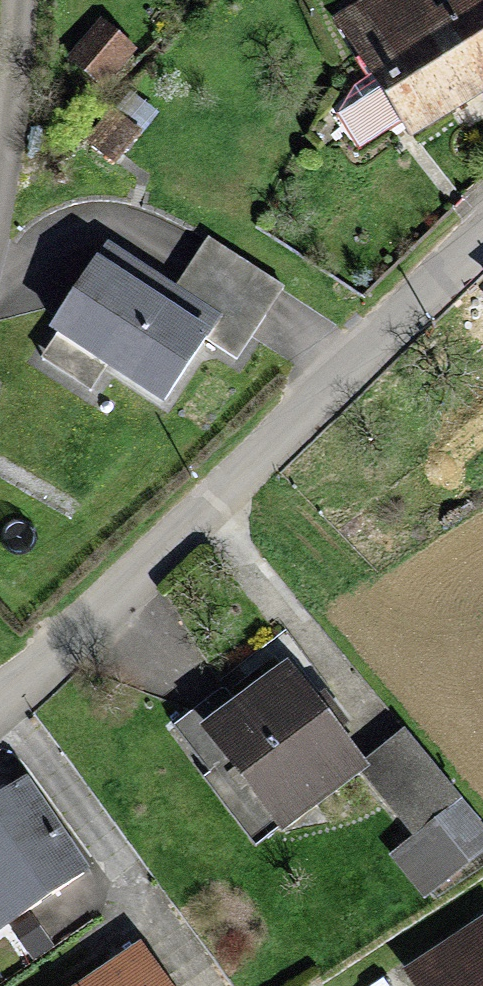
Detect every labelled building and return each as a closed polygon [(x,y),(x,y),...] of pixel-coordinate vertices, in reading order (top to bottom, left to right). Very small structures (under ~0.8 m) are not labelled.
[(434,20),(417,0),(366,0),(340,20),(431,136),(482,96),(482,12),(474,0),(460,0),(434,20)] [(133,52),(98,24),(72,58),(107,85),(133,52)] [(135,141),(106,116),(84,141),(113,166),(135,141)] [(186,288),(111,241),(48,339),(169,415),(218,338),(267,368),(320,283),(227,225),(186,288)] [(362,769),(289,668),(209,726),(282,827),(362,769)] [(468,846),(401,748),(373,767),(440,865),(468,846)] [(21,780),(0,798),(0,946),(1,947),(95,868),(21,780)] [(408,976),(414,985),(482,985),(482,929),(408,976)] [(143,956),(93,985),(161,985),(143,956)]
